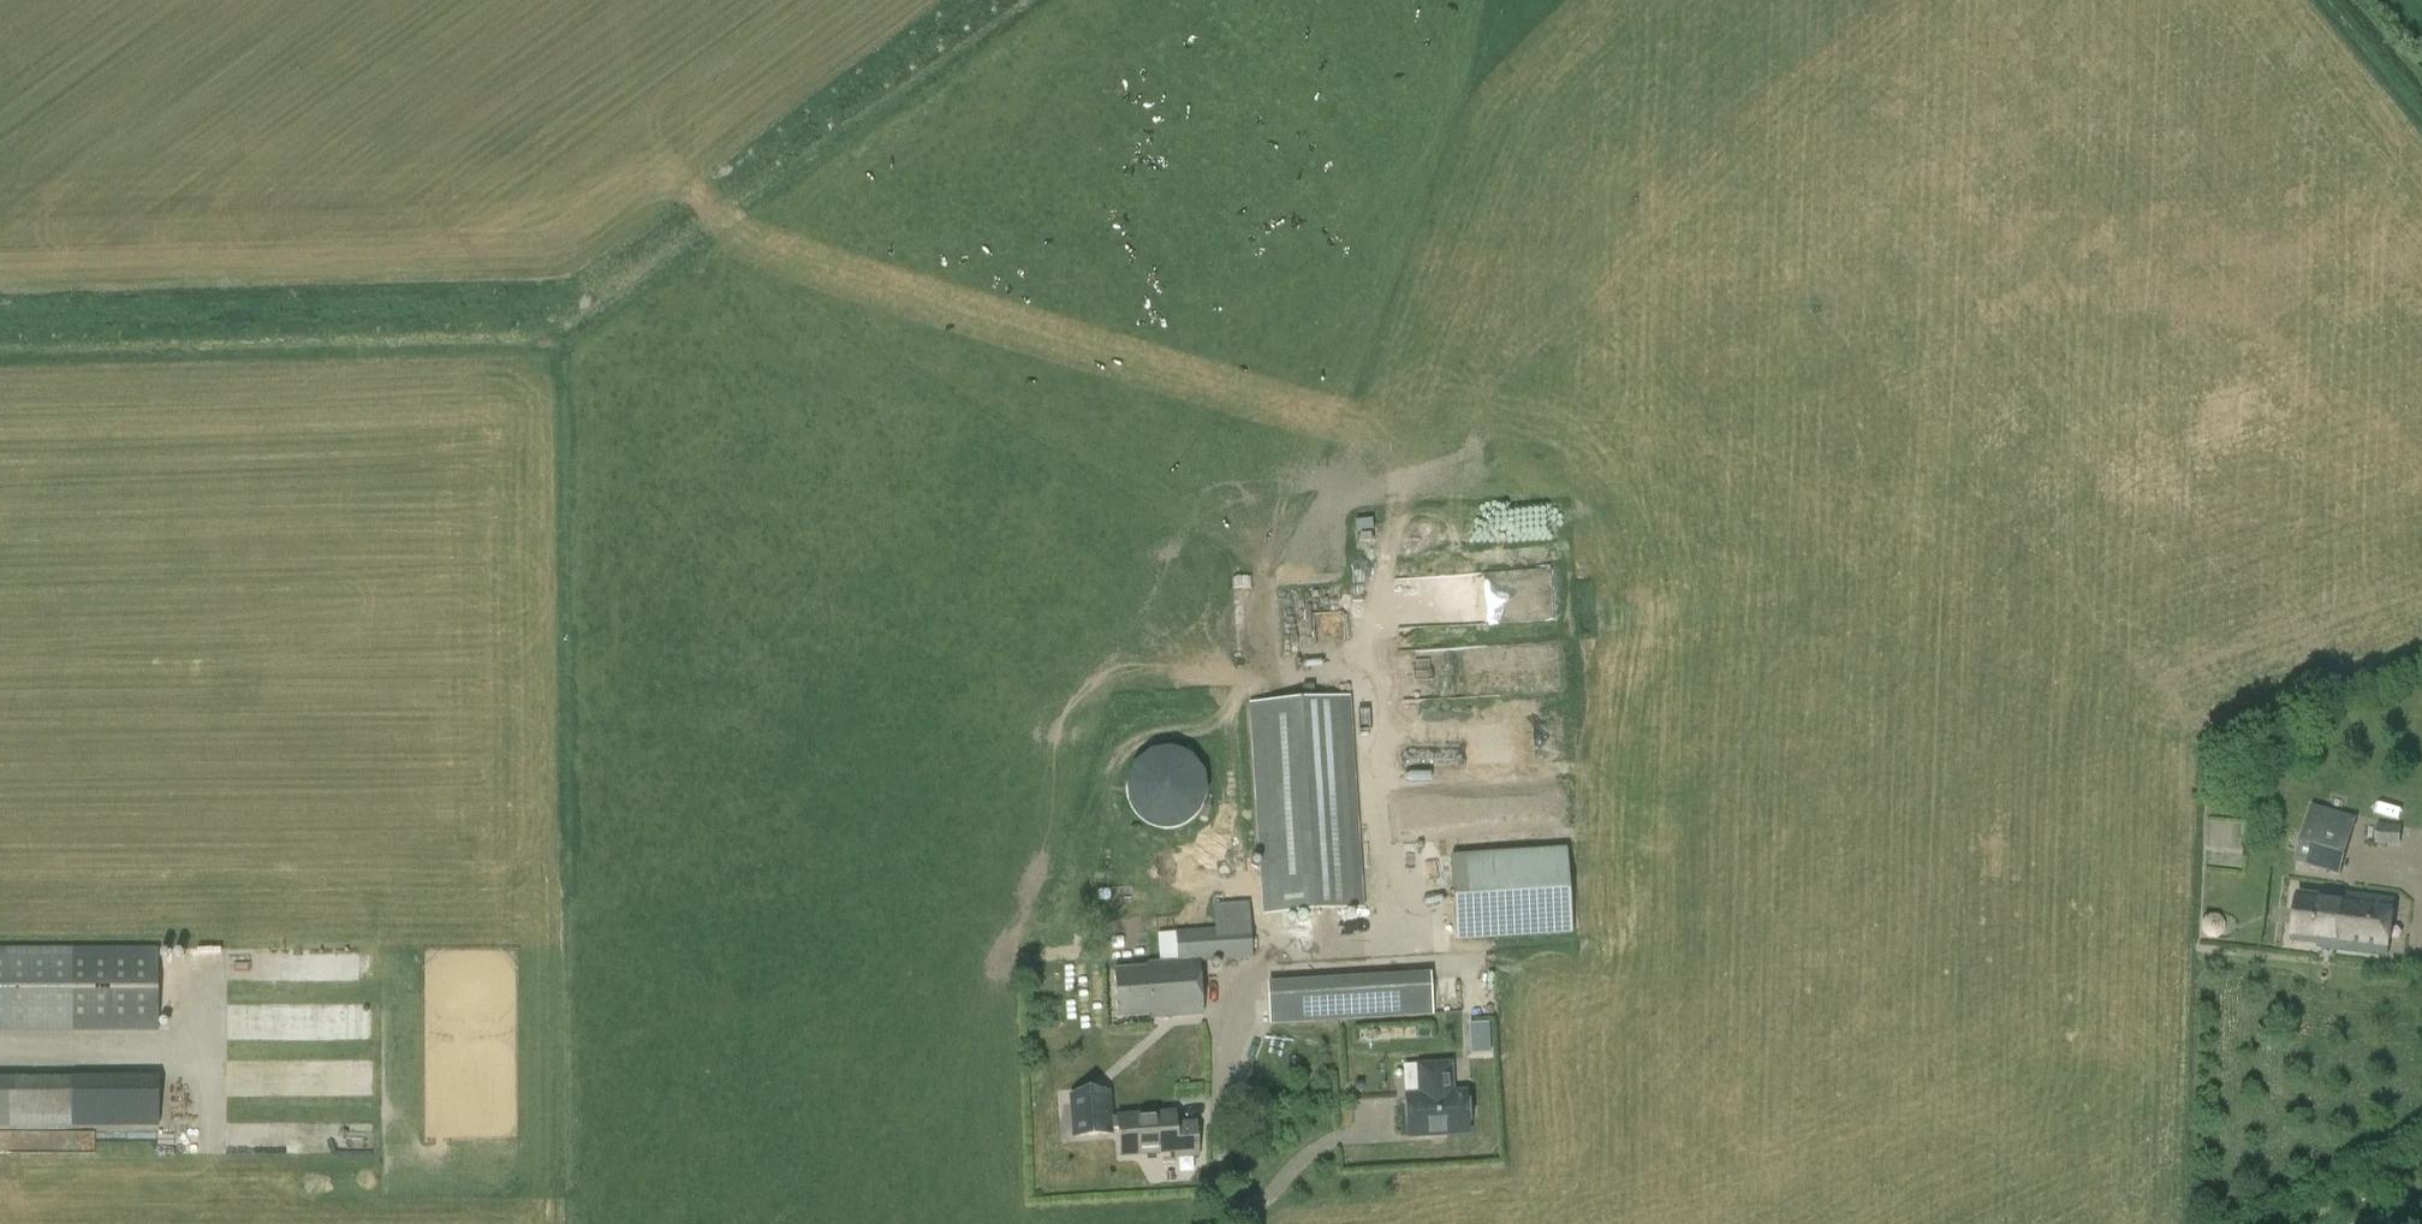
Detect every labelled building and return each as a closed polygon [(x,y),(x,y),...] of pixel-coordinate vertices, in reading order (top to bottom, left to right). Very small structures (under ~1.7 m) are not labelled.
[(1262,901),(1263,914),(1364,908),(1350,696),(1249,703),(1262,901)] [(1126,819),(1201,821),(1204,753),(1129,750),(1126,819)] [(2295,863),(2340,876),(2357,818),(2312,805),(2295,863)] [(2401,829),(2401,825),(2376,824),(2375,845),(2400,846),(2401,829)] [(1568,851),(1452,858),(1458,941),(1489,939),(1574,933),(1568,851)] [(2392,901),(2342,895),(2342,898),(2298,893),(2292,941),(2335,946),(2335,949),(2386,956),(2392,901)] [(1177,956),(1178,962),(1147,963),(1148,968),(1114,970),(1117,1016),(1150,1014),(1150,1017),(1202,1014),(1199,962),(1252,959),(1248,902),(1213,904),(1215,929),(1176,931),(1177,956)] [(2201,920),(2200,930),(2206,937),(2216,939),(2223,933),(2225,923),(2219,915),(2209,914),(2201,920)] [(0,949),(0,1029),(157,1028),(156,948),(0,949)] [(1430,972),(1267,982),(1269,1024),(1433,1014),(1430,972)] [(1488,1023),(1469,1024),(1471,1054),(1490,1053),(1488,1023)] [(1404,1093),(1407,1139),(1470,1135),(1467,1089),(1454,1090),(1452,1061),(1416,1063),(1418,1092),(1404,1093)] [(97,1125),(96,1077),(0,1078),(0,1126),(97,1125)] [(1110,1129),(1119,1129),(1121,1154),(1173,1151),(1174,1158),(1198,1157),(1196,1120),(1172,1122),(1171,1114),(1119,1117),(1119,1119),(1109,1120),(1108,1092),(1073,1094),(1075,1134),(1110,1132),(1110,1129)]
